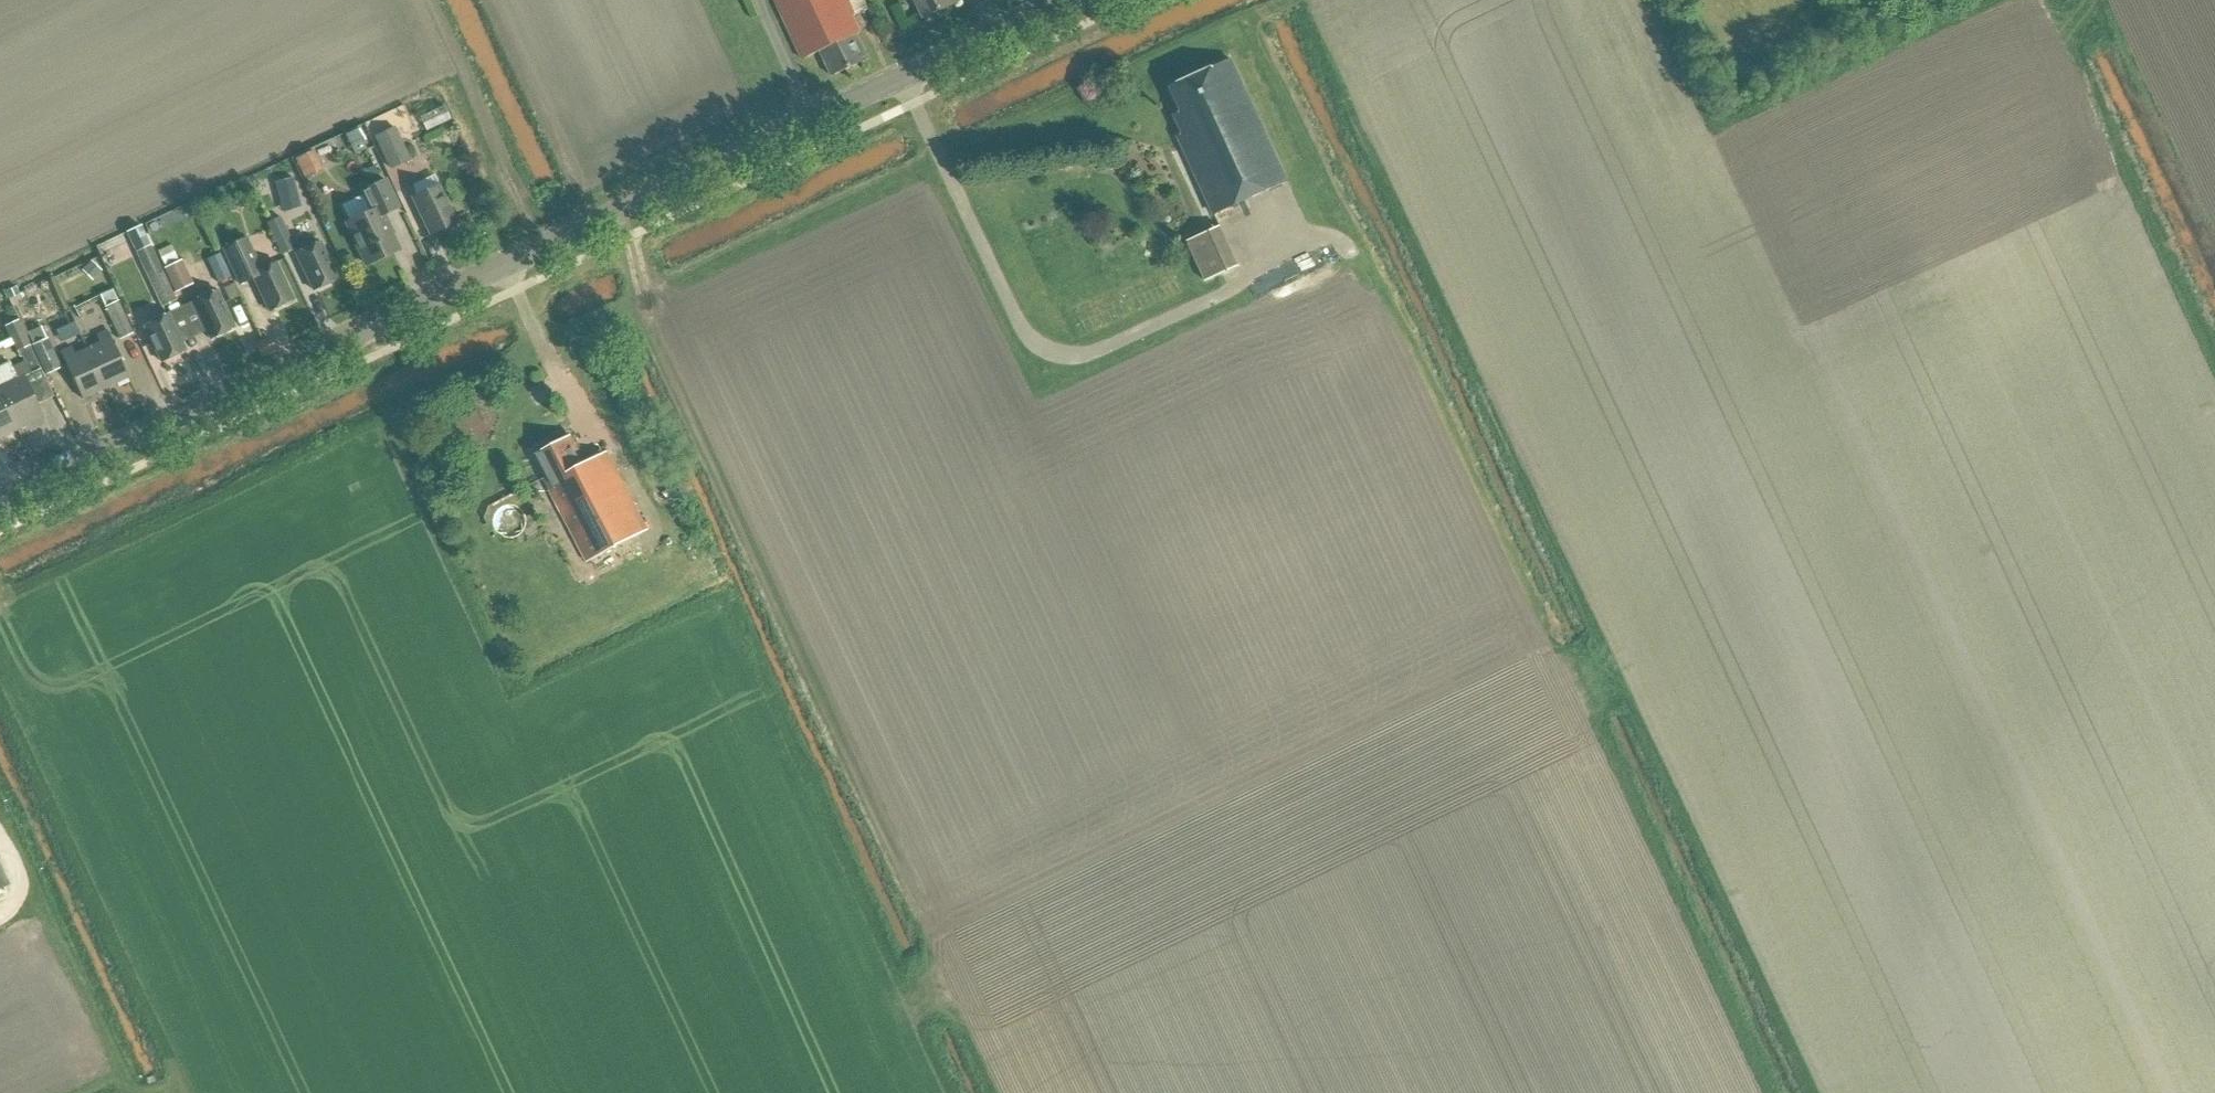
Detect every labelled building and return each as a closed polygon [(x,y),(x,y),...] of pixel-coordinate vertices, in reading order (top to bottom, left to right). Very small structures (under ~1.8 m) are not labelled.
[(833,78),(870,61),(858,36),(862,34),(854,17),(857,16),(849,0),(776,0),(804,60),(821,52),(833,78)] [(924,19),(958,3),(956,0),(915,0),(924,19)] [(1179,137),(1215,215),(1288,181),(1231,61),(1172,89),(1183,113),(1176,116),(1185,135),(1179,137)] [(449,103),(427,114),(432,125),(455,114),(449,103)] [(369,138),(386,172),(407,162),(390,128),(369,138)] [(307,173),(325,167),(318,147),(301,153),(307,173)] [(299,206),(292,176),(273,181),(274,183),(267,186),(273,197),(278,196),(282,210),(299,206)] [(398,208),(384,180),(362,191),(371,211),(346,223),(366,266),(398,251),(382,216),(398,208)] [(439,186),(411,199),(429,236),(457,223),(439,186)] [(264,228),(280,260),(293,253),(277,221),(264,228)] [(1188,242),(1207,283),(1240,268),(1222,227),(1188,242)] [(253,278),(269,312),(293,301),(275,263),(260,270),(246,238),(222,249),(239,285),(253,278)] [(319,242),(295,254),(313,291),(337,280),(319,242)] [(170,295),(158,273),(144,245),(129,252),(157,311),(174,303),(170,295)] [(82,270),(93,280),(102,270),(91,260),(82,270)] [(178,263),(158,273),(170,295),(189,286),(178,263)] [(191,302),(209,339),(233,328),(215,291),(191,302)] [(110,294),(96,300),(116,344),(130,338),(110,294)] [(142,325),(160,363),(184,351),(166,314),(142,325)] [(18,430),(43,418),(23,377),(33,372),(12,323),(0,328),(0,333),(13,362),(15,361),(17,365),(11,368),(16,379),(0,387),(0,393),(18,430)] [(85,350),(104,389),(127,378),(105,331),(94,336),(98,344),(85,350)] [(26,343),(42,377),(57,370),(41,336),(26,343)] [(255,347),(258,353),(259,356),(274,349),(270,340),(255,347)] [(58,353),(81,400),(104,389),(85,350),(73,356),(69,348),(58,353)] [(18,430),(0,393),(0,438),(18,430)] [(548,478),(544,480),(587,563),(649,530),(607,452),(585,464),(570,436),(535,455),(548,478)] [(9,885),(0,867),(0,889),(9,885)]
